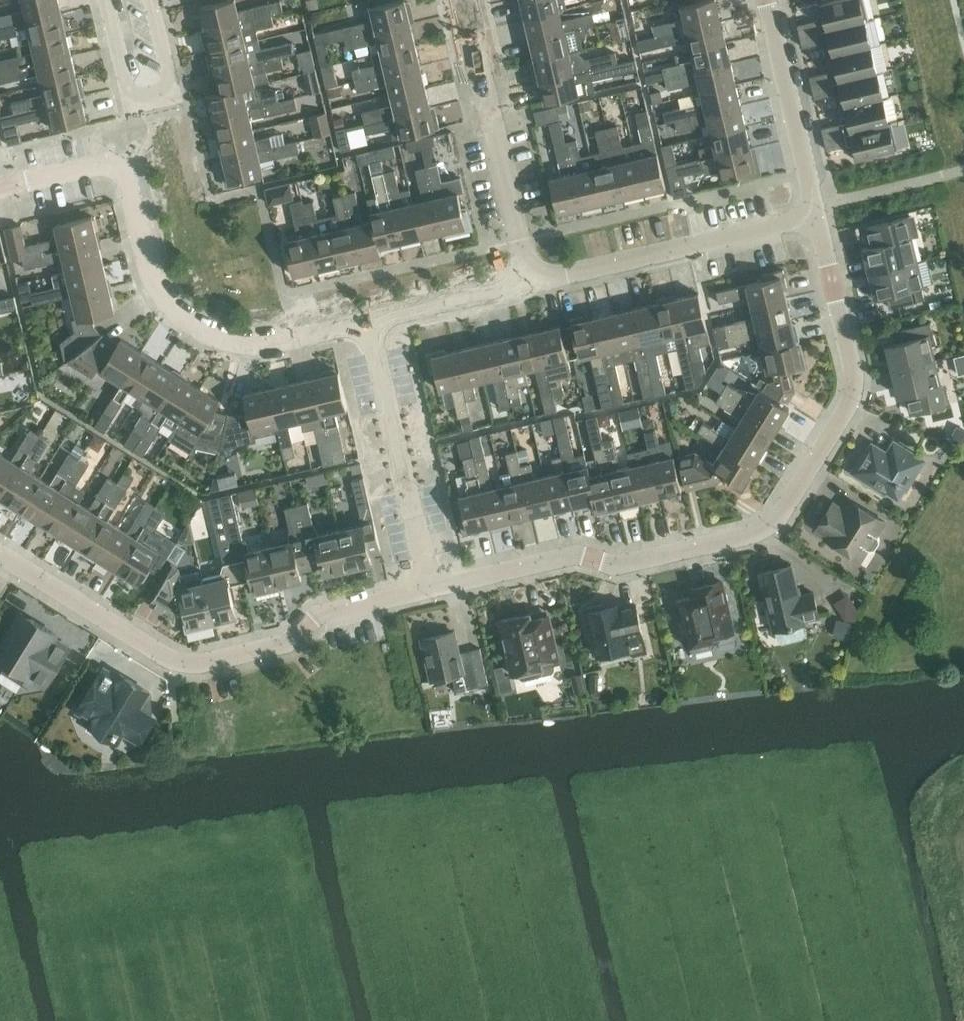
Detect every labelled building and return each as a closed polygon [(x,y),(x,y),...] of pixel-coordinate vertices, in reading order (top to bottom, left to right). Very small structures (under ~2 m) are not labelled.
[(0,16),(0,28),(62,13),(59,0),(24,0),(23,0),(26,11),(12,14),(0,16)] [(201,7),(207,30),(272,14),(284,11),(282,1),(270,4),(252,8),(239,11),(236,0),(231,0),(201,7)] [(309,9),(319,7),(318,0),(308,0),(309,9)] [(316,35),(318,45),(328,43),(331,42),(346,39),(411,24),(409,14),(411,13),(413,11),(411,3),(408,2),(406,2),(406,0),(403,0),(371,7),(374,21),(361,24),(360,24),(343,28),(329,31),(316,35)] [(526,18),(560,10),(568,8),(566,0),(522,0),(526,18)] [(654,26),(656,38),(672,34),(672,31),(721,20),(716,0),(705,0),(682,5),(685,19),(671,22),(654,26)] [(799,25),(801,36),(867,21),(862,0),(837,0),(822,3),(824,13),(821,14),(818,18),(819,20),(799,25)] [(560,10),(526,18),(531,39),(588,26),(596,24),(594,13),(576,17),(576,18),(563,21),(560,10)] [(17,35),(19,35),(21,45),(33,42),(67,34),(62,13),(0,28),(0,39),(17,35)] [(206,36),(205,38),(207,48),(209,50),(211,49),(212,51),(260,40),(258,31),(259,29),(273,26),(275,25),(272,14),(207,30),(208,35),(206,36)] [(626,17),(615,20),(620,41),(631,38),(626,17)] [(656,38),(638,42),(641,52),(675,44),(690,40),(692,51),(726,42),(721,20),(672,31),(672,34),(656,38)] [(867,21),(801,36),(804,47),(824,42),(825,46),(828,47),(832,46),(834,56),(873,46),(867,21)] [(411,24),(346,39),(348,50),(366,46),(365,45),(370,44),(373,55),(416,45),(411,24)] [(588,26),(531,39),(536,60),(570,52),(578,51),(585,49),(582,36),(590,34),(588,26)] [(0,61),(0,72),(72,55),(67,34),(33,42),(35,53),(22,56),(0,61)] [(210,53),(209,55),(211,65),(213,67),(215,66),(216,72),(282,57),(279,46),(277,46),(264,49),(261,48),(260,40),(212,51),(212,52),(210,53)] [(681,64),(663,68),(664,71),(666,79),(731,63),(726,42),(692,51),(695,61),(681,64)] [(292,43),(279,46),(282,57),(295,54),(292,43)] [(328,43),(318,45),(323,66),(333,64),(328,43)] [(370,66),(353,70),(356,81),(421,66),(416,45),(373,55),(375,65),(370,66)] [(832,72),(811,77),(813,88),(879,72),(873,46),(834,56),(837,65),(834,66),(832,66),(831,69),(832,72)] [(313,49),(297,52),(301,68),(304,68),(306,73),(317,70),(313,49)] [(534,63),(532,65),(534,73),(537,74),(539,74),(541,82),(590,70),(590,71),(618,64),(615,53),(603,55),(594,58),(586,59),(578,53),(578,51),(570,52),(536,60),(536,62),(534,63)] [(0,72),(0,84),(27,77),(40,74),(43,84),(77,76),(72,55),(0,72)] [(282,57),(216,72),(221,92),(221,93),(256,85),(269,81),(267,72),(284,67),(282,57)] [(590,70),(541,82),(546,103),(580,95),(595,92),(592,80),(638,69),(635,60),(618,64),(590,71),(590,70)] [(333,64),(323,66),(327,87),(339,84),(334,63),(333,64)] [(731,63),(666,79),(669,90),(686,86),(686,85),(699,82),(702,92),(736,84),(731,63)] [(421,66),(356,81),(358,92),(375,88),(375,87),(389,84),(392,95),(426,87),(421,66)] [(317,70),(306,73),(310,93),(322,91),(317,70)] [(664,71),(646,76),(648,83),(666,79),(664,71)] [(879,72),(813,88),(816,99),(837,94),(837,97),(840,99),(841,98),(845,98),(847,107),(885,98),(879,72)] [(31,97),(12,102),(15,112),(15,113),(82,97),(80,90),(83,89),(84,87),(82,78),(80,77),(77,78),(77,76),(43,84),(45,95),(31,98),(31,97)] [(673,110),(664,112),(667,122),(676,120),(676,121),(741,105),(736,84),(702,92),(702,93),(694,95),(697,105),(691,106),(673,110)] [(208,98),(207,100),(209,110),(211,112),(213,111),(215,117),(280,101),(277,90),(258,95),(256,85),(221,93),(221,92),(210,95),(210,97),(208,98)] [(341,85),(328,88),(330,98),(343,95),(341,85)] [(380,108),(363,112),(366,123),(431,108),(426,87),(392,95),(394,105),(380,108)] [(82,97),(15,113),(17,123),(36,118),(50,115),(53,128),(88,120),(82,97)] [(214,123),(212,125),(215,135),(217,137),(219,136),(220,138),(254,130),(251,119),(265,116),(283,112),(298,109),(296,98),(280,101),(215,117),(216,122),(214,123)] [(843,123),(823,128),(825,139),(891,123),(885,98),(847,107),(849,116),(845,117),(843,120),(843,123)] [(589,99),(579,101),(581,112),(592,109),(589,99)] [(568,104),(558,106),(562,119),(571,117),(568,104)] [(741,105),(676,121),(678,132),(696,128),(696,127),(709,124),(712,135),(746,127),(741,105)] [(558,106),(535,112),(538,125),(550,123),(561,120),(558,106)] [(431,108),(366,123),(368,134),(385,130),(385,129),(391,128),(394,139),(402,137),(436,129),(440,128),(438,116),(435,115),(433,115),(431,108)] [(643,142),(633,145),(645,193),(666,188),(658,153),(651,122),(648,109),(636,112),(639,125),(643,142)] [(15,112),(2,115),(5,126),(17,123),(15,113),(15,112)] [(328,112),(311,115),(316,136),(332,133),(328,112)] [(344,117),(334,119),(337,129),(346,127),(344,117)] [(561,120),(550,123),(555,145),(559,162),(560,162),(563,176),(551,179),(559,213),(582,208),(566,142),(561,120)] [(891,123),(825,139),(828,150),(849,145),(849,148),(852,150),(857,149),(859,159),(898,150),(891,123)] [(618,126),(607,128),(624,198),(645,193),(633,145),(623,147),(618,126)] [(346,127),(337,129),(341,151),(352,148),(347,127),(346,127)] [(714,145),(699,149),(702,158),(702,159),(751,148),(746,127),(712,135),(714,145)] [(601,152),(591,155),(594,168),(603,203),(624,198),(607,128),(596,131),(601,152)] [(254,130),(220,138),(224,159),(274,147),(273,146),(271,137),(256,140),(254,130)] [(284,133),(271,136),(271,137),(273,146),(286,144),(284,133)] [(434,136),(421,139),(423,149),(427,167),(438,164),(434,146),(436,146),(434,136)] [(421,139),(407,142),(410,152),(423,149),(421,139)] [(566,142),(582,208),(603,203),(594,168),(591,155),(581,157),(577,140),(566,142)] [(224,169),(223,171),(227,186),(229,187),(231,186),(231,187),(247,183),(246,179),(264,175),(261,161),(275,158),(300,153),(297,141),(286,144),(273,146),(274,147),(224,159),(227,168),(224,169)] [(672,143),(662,145),(667,167),(668,167),(677,165),(677,164),(672,143)] [(394,146),(379,149),(381,160),(396,157),(394,146)] [(677,165),(668,167),(670,178),(671,178),(705,170),(706,175),(721,172),(723,180),(743,175),(743,177),(745,178),(760,175),(761,173),(758,158),(756,157),(754,157),(751,148),(702,159),(702,158),(677,164),(677,165)] [(379,149),(357,154),(359,165),(370,162),(374,175),(378,197),(368,199),(371,213),(373,221),(380,247),(401,242),(384,173),(381,160),(379,149)] [(442,182),(438,164),(427,167),(443,232),(451,230),(451,234),(472,230),(473,228),(469,209),(467,208),(462,209),(459,194),(465,193),(461,178),(442,182)] [(424,201),(414,203),(422,237),(443,232),(427,167),(416,170),(421,187),(424,201)] [(395,170),(384,173),(401,242),(422,237),(414,203),(410,189),(400,192),(395,170)] [(291,183),(266,189),(270,204),(294,198),(291,183)] [(687,185),(673,188),(675,198),(689,195),(687,185)] [(356,192),(345,194),(360,260),(382,255),(380,247),(373,221),(363,223),(360,209),(357,194),(356,192)] [(338,214),(328,217),(339,265),(360,260),(345,194),(334,197),(338,214)] [(300,238),(286,241),(294,275),(318,270),(303,204),(304,204),(303,200),(291,203),(296,224),(297,224),(300,238)] [(304,204),(303,204),(318,270),(339,265),(328,217),(318,219),(314,202),(304,204)] [(876,245),(864,248),(870,273),(918,262),(912,237),(919,235),(914,214),(871,224),(873,234),(876,245)] [(17,227),(7,229),(14,260),(24,258),(98,241),(93,218),(58,226),(60,236),(52,238),(53,240),(22,248),(17,227)] [(98,241),(24,258),(26,268),(64,259),(68,272),(103,264),(98,241)] [(918,262),(870,273),(876,299),(888,296),(891,308),(926,299),(923,287),(924,287),(918,262)] [(57,288),(32,294),(35,304),(74,295),(109,287),(103,264),(68,272),(53,275),(57,288)] [(748,284),(717,291),(720,303),(750,296),(753,306),(787,298),(785,291),(789,288),(784,270),(764,275),(765,280),(748,284)] [(76,333),(63,343),(67,361),(102,335),(95,325),(93,320),(92,315),(114,310),(109,287),(74,295),(80,319),(74,321),(77,333),(76,333)] [(699,294),(678,299),(690,348),(695,370),(698,384),(706,371),(700,346),(700,345),(711,343),(707,328),(699,294)] [(658,303),(657,304),(665,338),(664,338),(667,349),(678,346),(682,366),(684,373),(687,388),(698,385),(698,384),(695,370),(690,348),(678,299),(670,300),(667,297),(659,299),(658,303)] [(17,308),(15,298),(0,301),(0,312),(17,308)] [(726,325),(714,327),(717,338),(792,320),(787,298),(753,306),(756,317),(726,325)] [(657,304),(636,308),(656,395),(666,393),(657,351),(667,349),(664,338),(665,338),(657,304)] [(636,308),(615,313),(626,361),(636,358),(640,375),(645,398),(656,395),(636,308)] [(594,318),(593,318),(613,403),(614,406),(624,403),(616,366),(616,363),(626,361),(615,313),(613,314),(594,318)] [(584,316),(571,319),(572,323),(580,358),(591,355),(598,385),(602,408),(613,406),(614,406),(613,403),(593,318),(587,320),(584,316)] [(792,320),(717,338),(719,349),(731,346),(751,341),(753,343),(756,352),(763,350),(797,342),(796,336),(799,332),(797,324),(793,322),(792,320)] [(899,342),(888,345),(894,370),(935,360),(930,337),(934,330),(931,322),(897,331),(899,342)] [(560,326),(539,331),(552,389),(553,388),(563,386),(561,377),(569,375),(571,372),(568,360),(560,326)] [(539,331),(518,336),(526,370),(536,368),(543,398),(554,396),(553,388),(552,389),(539,331)] [(102,335),(67,361),(67,362),(93,377),(99,367),(105,370),(105,371),(123,382),(141,353),(123,342),(118,350),(108,344),(103,336),(102,335)] [(518,336),(497,341),(510,399),(511,398),(513,405),(523,403),(521,396),(519,386),(529,383),(526,370),(518,336)] [(497,341),(476,346),(484,380),(494,378),(501,408),(513,405),(511,398),(510,399),(497,341)] [(764,372),(757,382),(787,401),(794,390),(792,389),(789,374),(808,369),(804,351),(799,350),(797,342),(763,350),(768,371),(764,372)] [(476,346),(455,351),(466,401),(467,401),(477,398),(474,383),(484,380),(476,346)] [(445,349),(426,354),(431,374),(437,373),(441,390),(452,388),(459,418),(461,418),(470,415),(467,401),(466,401),(455,351),(448,353),(445,349)] [(124,383),(106,412),(114,417),(132,388),(142,394),(160,365),(141,353),(123,382),(124,383)] [(935,360),(894,370),(900,396),(911,394),(916,413),(952,404),(948,389),(941,384),(935,360)] [(147,411),(135,430),(144,435),(180,377),(160,365),(142,394),(143,394),(136,405),(147,411)] [(324,375),(316,378),(333,452),(336,463),(348,461),(336,412),(349,409),(340,372),(338,372),(337,370),(335,369),(325,371),(324,373),(324,375)] [(713,374),(708,383),(716,388),(720,382),(718,377),(713,374)] [(180,377),(144,435),(153,441),(165,423),(173,428),(175,429),(199,389),(180,377)] [(316,378),(292,383),(302,424),(304,431),(316,428),(322,454),(333,452),(316,378)] [(292,383),(269,389),(279,429),(286,459),(298,456),(291,426),(302,424),(292,383)] [(728,383),(722,393),(779,428),(791,408),(761,390),(755,400),(728,383)] [(173,428),(168,438),(190,451),(195,453),(197,446),(221,452),(222,449),(229,418),(230,415),(212,411),(218,400),(217,400),(199,389),(175,429),(173,428)] [(229,418),(222,449),(251,442),(255,435),(279,429),(269,389),(246,394),(250,413),(239,416),(230,415),(229,418)] [(722,393),(717,402),(743,418),(737,428),(767,447),(779,428),(722,393)] [(554,396),(543,398),(546,412),(558,410),(554,396)] [(106,412),(98,426),(106,431),(114,417),(106,412)] [(609,413),(598,415),(601,427),(612,424),(609,413)] [(470,415),(461,418),(464,430),(473,428),(470,415)] [(565,415),(554,418),(557,431),(563,456),(574,505),(582,504),(583,506),(585,507),(595,505),(594,501),(595,500),(590,476),(591,476),(589,466),(578,469),(565,415)] [(654,417),(643,420),(646,431),(657,429),(654,417)] [(696,417),(690,427),(698,432),(704,422),(696,417)] [(554,418),(539,421),(542,434),(557,431),(554,418)] [(704,422),(698,432),(724,448),(725,448),(754,466),(767,447),(737,428),(730,439),(704,422)] [(950,440),(962,446),(963,441),(963,429),(957,425),(950,440)] [(0,454),(0,497),(2,498),(41,435),(31,429),(29,432),(20,448),(13,460),(8,457),(1,452),(0,454)] [(657,429),(646,431),(652,462),(653,462),(661,496),(683,491),(675,456),(671,441),(660,443),(657,429)] [(135,430),(126,444),(135,450),(144,435),(135,430)] [(598,464),(589,466),(591,476),(590,476),(595,500),(594,501),(595,505),(597,511),(598,510),(599,512),(601,514),(612,511),(613,509),(612,507),(619,506),(604,441),(602,432),(591,435),(598,464)] [(95,434),(89,445),(100,451),(106,441),(95,434)] [(41,435),(2,498),(9,502),(7,504),(8,506),(16,511),(19,511),(20,509),(21,510),(41,477),(31,471),(38,459),(39,459),(48,444),(50,441),(41,435)] [(144,435),(135,450),(144,456),(153,441),(144,435)] [(481,435),(471,438),(475,456),(476,461),(475,461),(490,525),(511,520),(503,486),(493,488),(487,458),(481,435)] [(604,441),(619,506),(625,504),(626,506),(628,507),(638,505),(639,502),(639,501),(640,501),(632,466),(622,469),(615,438),(604,441)] [(470,439),(458,442),(462,458),(474,455),(470,439)] [(77,444),(71,452),(79,458),(85,449),(77,444)] [(871,448),(857,471),(887,490),(894,494),(910,467),(917,472),(923,462),(896,445),(889,456),(881,451),(880,454),(872,448),(871,448)] [(700,457),(681,462),(687,487),(713,481),(717,476),(743,492),(753,477),(751,472),(754,466),(725,448),(724,448),(714,466),(700,457)] [(527,449),(518,451),(522,465),(530,463),(527,449)] [(514,484),(503,486),(511,520),(512,520),(515,523),(524,521),(526,517),(532,515),(521,466),(522,465),(518,451),(507,453),(514,484)] [(41,477),(21,510),(41,522),(80,459),(79,458),(71,452),(68,456),(58,472),(59,472),(51,484),(41,477)] [(333,452),(322,454),(325,466),(336,463),(333,452)] [(464,513),(459,515),(464,536),(482,531),(483,527),(490,525),(475,461),(476,461),(475,456),(464,459),(471,494),(460,496),(464,513)] [(556,474),(545,476),(553,510),(574,505),(563,456),(553,458),(556,474)] [(80,459),(41,522),(60,534),(80,502),(80,501),(86,491),(76,485),(77,483),(87,468),(89,465),(80,459)] [(652,462),(632,466),(640,501),(661,496),(653,462),(652,462)] [(522,465),(521,466),(532,515),(553,510),(545,476),(535,479),(532,463),(530,463),(522,465)] [(119,483),(79,546),(86,550),(85,552),(86,554),(94,559),(96,559),(97,557),(99,558),(119,526),(108,519),(116,507),(116,508),(126,492),(135,478),(125,472),(119,483)] [(326,472),(308,476),(310,485),(328,481),(326,472)] [(80,502),(60,534),(79,546),(119,483),(109,477),(107,480),(97,496),(98,496),(90,508),(80,502)] [(360,523),(339,527),(349,567),(371,562),(367,548),(380,545),(364,478),(354,480),(361,513),(360,513),(360,523)] [(233,493),(222,496),(232,542),(241,581),(255,578),(258,590),(259,593),(271,590),(270,587),(279,584),(269,544),(249,549),(245,540),(243,541),(240,529),(233,493)] [(224,576),(206,581),(213,621),(224,618),(226,622),(235,620),(236,619),(228,584),(241,581),(232,542),(222,496),(211,499),(221,544),(227,566),(224,576)] [(119,526),(99,558),(118,570),(157,507),(148,501),(145,505),(136,520),(129,532),(119,526)] [(834,503),(818,529),(827,535),(826,537),(864,561),(888,523),(854,502),(848,511),(834,503)] [(308,503),(297,506),(310,562),(325,558),(328,572),(349,567),(339,527),(318,533),(313,524),(308,503)] [(289,540),(269,544),(279,584),(300,579),(297,565),(310,562),(297,506),(287,509),(292,529),(289,530),(289,540)] [(157,507),(118,570),(138,582),(139,583),(141,579),(143,580),(145,580),(151,570),(150,568),(149,567),(159,550),(147,543),(154,531),(155,532),(164,516),(167,513),(157,507)] [(190,522),(179,539),(184,542),(189,543),(194,542),(190,522)] [(792,565),(761,572),(775,630),(776,630),(778,640),(783,643),(803,639),(806,634),(804,623),(806,623),(805,621),(820,617),(814,593),(800,596),(792,565)] [(174,573),(157,600),(178,613),(184,612),(187,628),(192,630),(202,628),(204,623),(213,621),(206,581),(184,587),(181,577),(174,573)] [(707,593),(678,600),(688,646),(693,645),(694,648),(697,651),(713,647),(715,643),(715,640),(719,639),(719,636),(734,632),(722,580),(705,584),(707,593)] [(586,608),(585,610),(589,629),(591,629),(591,631),(593,630),(599,656),(600,660),(633,653),(635,654),(648,651),(637,604),(619,609),(618,605),(607,607),(606,605),(604,604),(586,608)] [(529,612),(499,618),(511,673),(516,672),(517,674),(519,677),(522,678),(549,673),(551,670),(552,667),(552,663),(557,662),(547,614),(531,618),(529,612)] [(0,647),(0,658),(8,663),(7,669),(9,674),(19,680),(23,679),(29,675),(47,686),(71,647),(56,637),(58,634),(32,618),(28,625),(18,619),(0,647)] [(839,619),(835,637),(850,640),(854,622),(839,619)] [(455,632),(424,639),(434,682),(454,677),(457,692),(480,687),(488,685),(480,649),(471,651),(460,653),(455,632)] [(504,666),(495,668),(497,677),(506,675),(504,666)] [(105,669),(79,712),(92,720),(91,723),(113,737),(123,735),(130,739),(143,737),(153,721),(152,716),(149,714),(147,696),(150,692),(123,675),(120,678),(105,669)] [(582,674),(571,676),(576,694),(586,692),(582,674)] [(590,674),(590,691),(600,691),(600,675),(590,674)]
